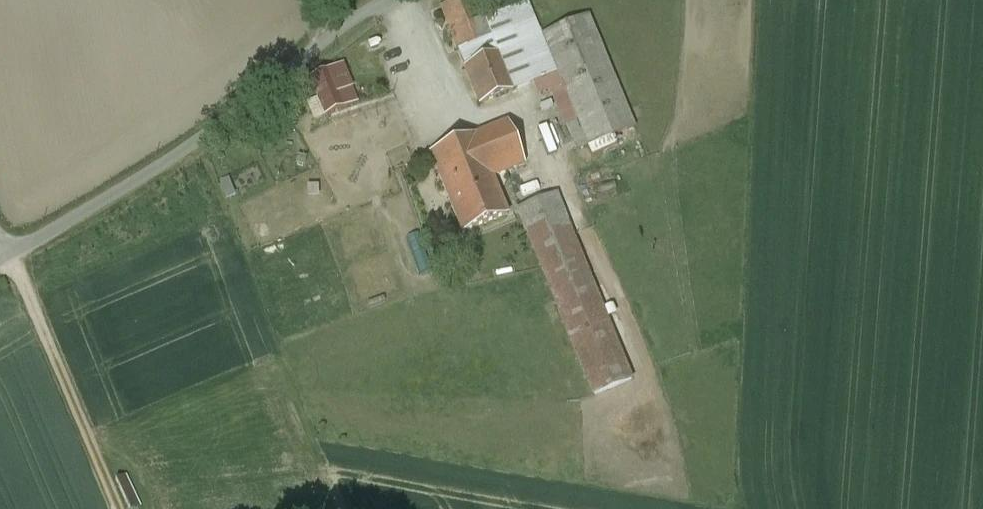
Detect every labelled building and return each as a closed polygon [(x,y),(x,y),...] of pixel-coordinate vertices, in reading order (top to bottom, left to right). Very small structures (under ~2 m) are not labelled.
[(477,11),(471,14),(465,0),(457,0),(442,6),(481,105),(512,92),(482,22),(477,11)] [(528,3),(482,22),(512,92),(557,74),(528,3)] [(588,17),(544,36),(589,147),(634,128),(588,17)] [(341,66),(311,78),(326,115),(357,103),(341,66)] [(506,125),(475,137),(473,138),(473,139),(433,155),(433,154),(430,155),(431,158),(432,158),(462,231),(461,231),(462,234),(465,233),(505,216),(505,217),(508,216),(507,213),(506,213),(492,179),(522,166),(525,165),(524,162),(509,126),(508,123),(506,124),(506,125)] [(556,196),(519,211),(594,397),(631,381),(556,196)] [(446,252),(423,256),(425,267),(448,263),(446,252)]
